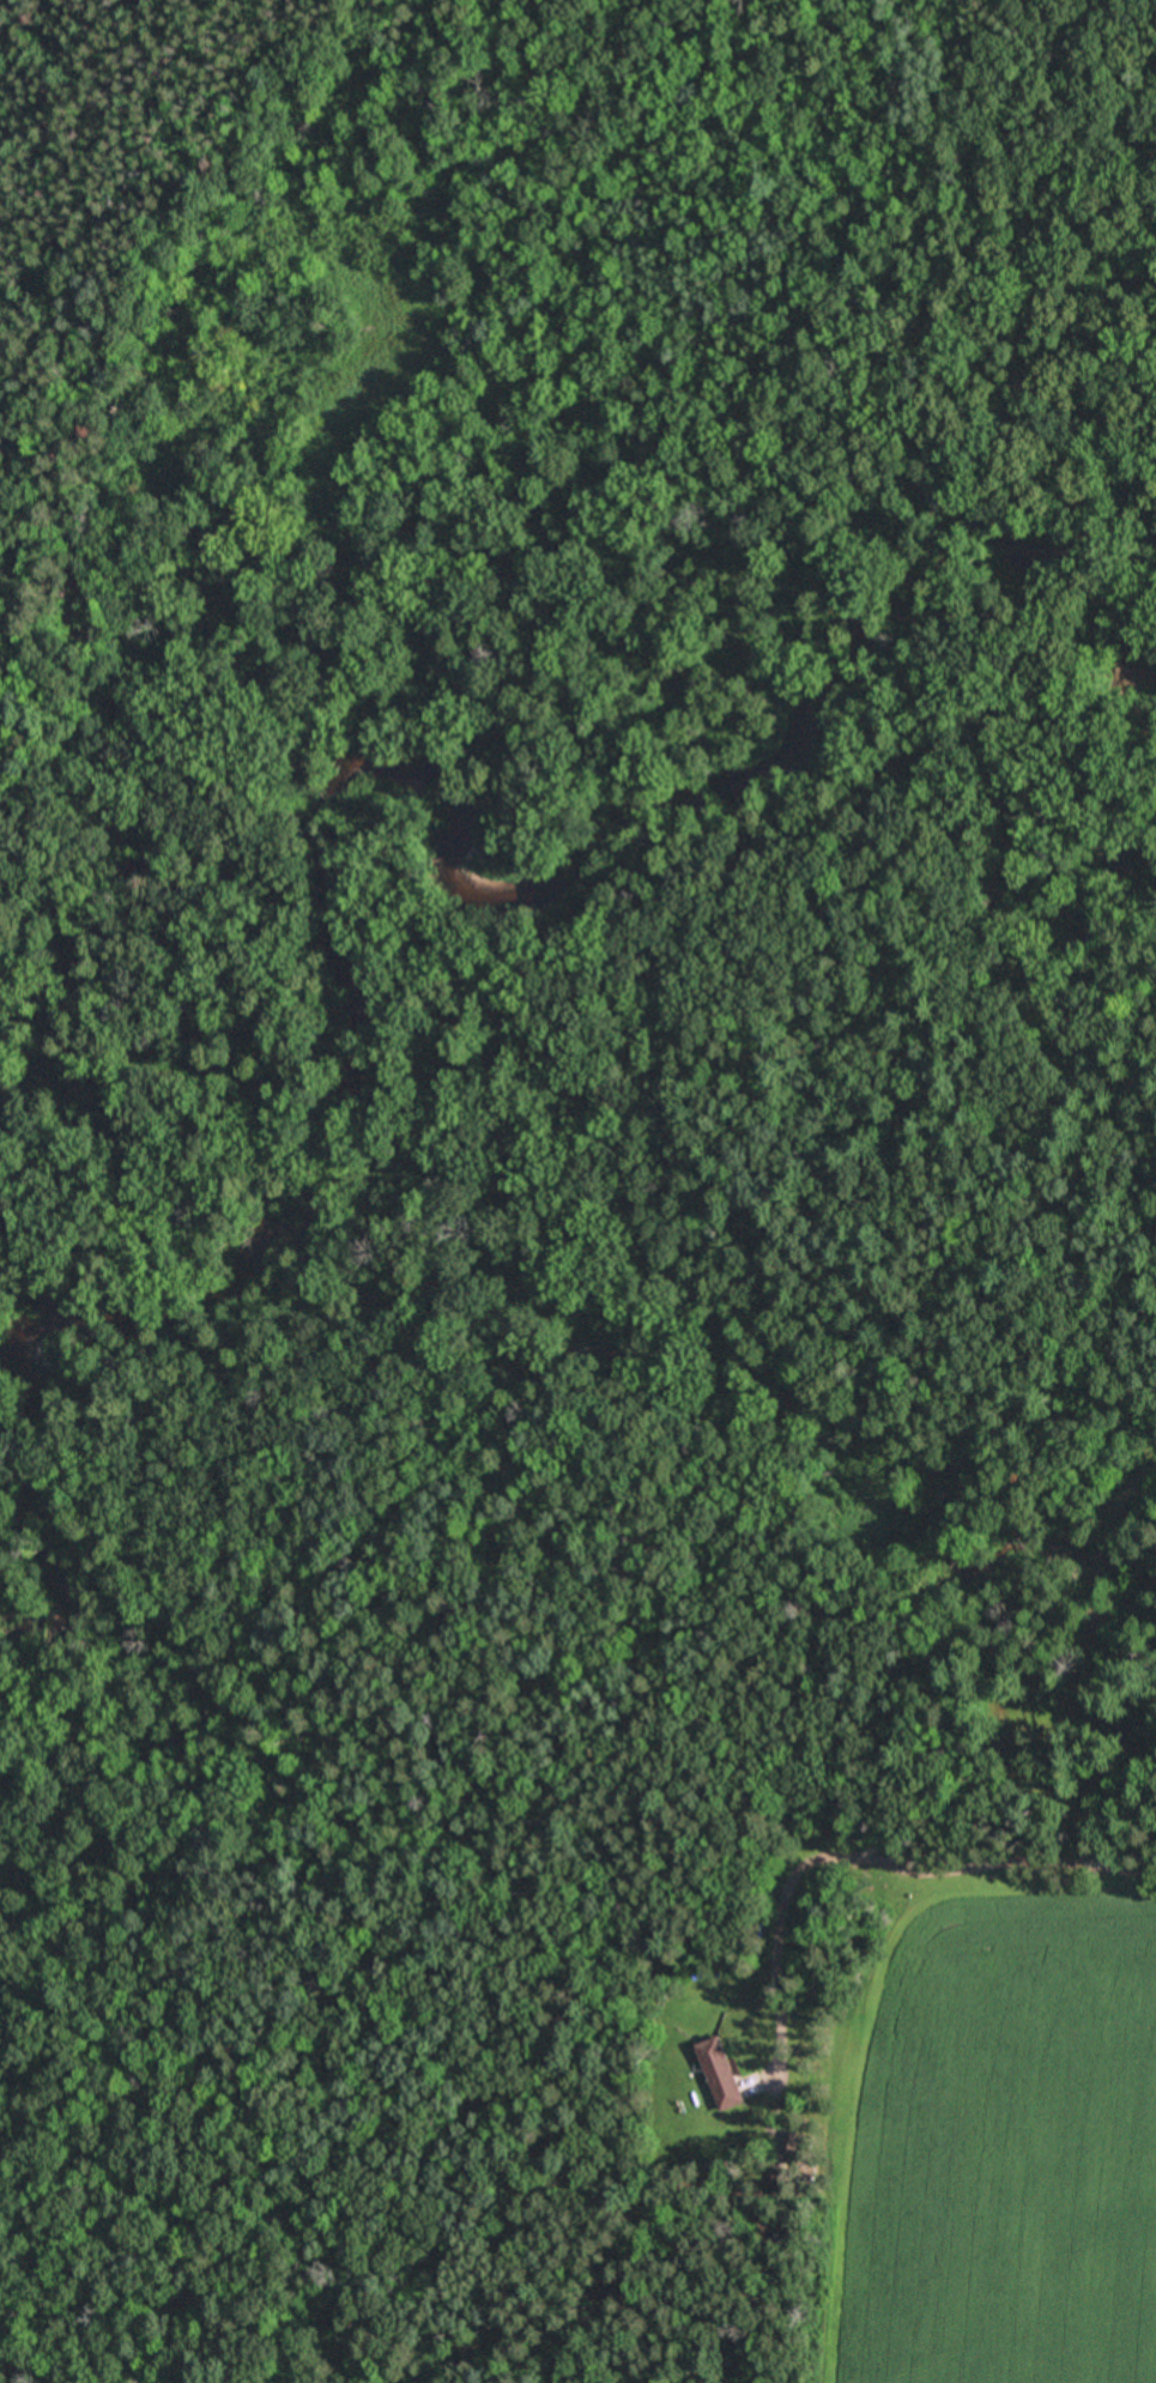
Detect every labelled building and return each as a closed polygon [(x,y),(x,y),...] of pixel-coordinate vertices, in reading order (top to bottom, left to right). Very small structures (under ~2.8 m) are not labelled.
[(743,2104),(722,2035),(696,2043),(717,2112),(743,2104)]
